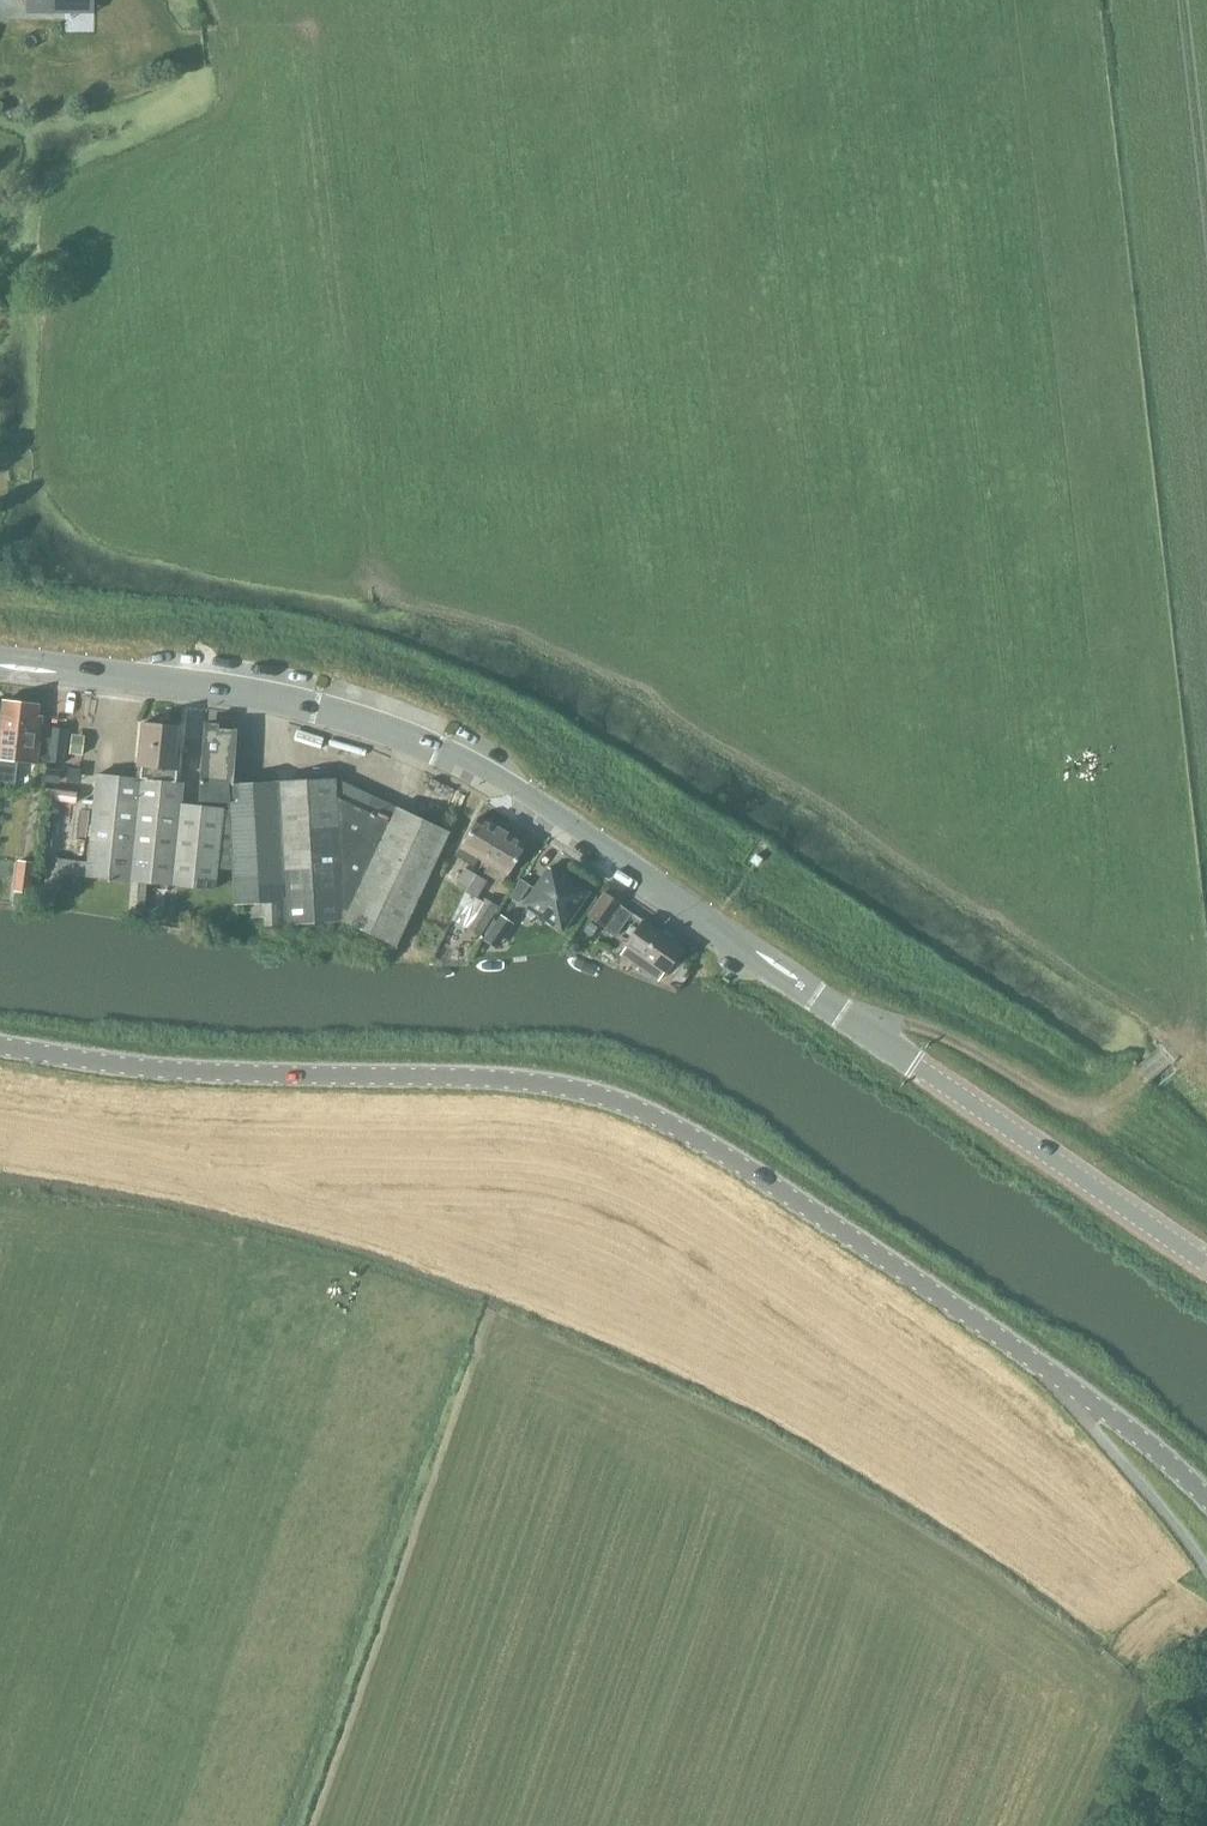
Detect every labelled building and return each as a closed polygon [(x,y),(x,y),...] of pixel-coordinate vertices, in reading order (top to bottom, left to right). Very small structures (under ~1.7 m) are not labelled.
[(65,13),(65,0),(27,0),(28,13),(65,13)] [(13,784),(14,773),(8,773),(10,762),(34,764),(38,727),(33,727),(36,707),(20,705),(20,704),(17,701),(11,700),(8,703),(8,704),(0,703),(0,704),(0,782),(13,784)] [(88,862),(87,876),(215,890),(216,874),(234,874),(230,811),(223,810),(181,805),(183,785),(177,783),(180,757),(174,756),(177,727),(142,724),(135,780),(97,776),(88,862)] [(53,729),(49,763),(63,765),(67,731),(53,729)] [(346,920),(395,944),(448,832),(335,778),(235,784),(238,731),(206,729),(202,800),(230,802),(230,811),(234,874),(236,904),(249,903),(250,917),(264,916),(265,925),(346,920)] [(71,743),(69,754),(82,756),(83,744),(71,743)] [(48,770),(46,784),(53,785),(55,771),(48,770)] [(45,789),(44,800),(58,802),(60,791),(45,789)] [(502,832),(479,819),(457,857),(475,867),(480,858),(486,861),(502,832)] [(485,873),(504,883),(525,846),(502,832),(486,861),(491,864),(485,873)] [(9,862),(11,836),(0,835),(0,861),(9,862)] [(752,860),(759,864),(764,857),(758,853),(752,860)] [(57,859),(56,872),(87,876),(88,862),(57,859)] [(33,863),(17,861),(14,891),(30,892),(33,863)] [(465,867),(454,884),(465,891),(476,874),(465,867)] [(548,867),(522,905),(562,932),(589,892),(563,874),(562,877),(548,867)] [(476,874),(465,891),(477,898),(487,881),(476,874)] [(517,885),(509,897),(518,903),(530,885),(520,879),(516,884),(517,885)] [(131,881),(129,896),(145,898),(147,883),(131,881)] [(622,904),(622,903),(606,893),(590,917),(606,928),(622,904)] [(480,937),(499,906),(484,897),(465,928),(480,937)] [(622,904),(606,928),(616,934),(632,911),(622,904)] [(501,916),(495,925),(506,932),(512,924),(501,916)] [(655,962),(669,971),(684,948),(644,921),(626,948),(652,966),(655,962)]
